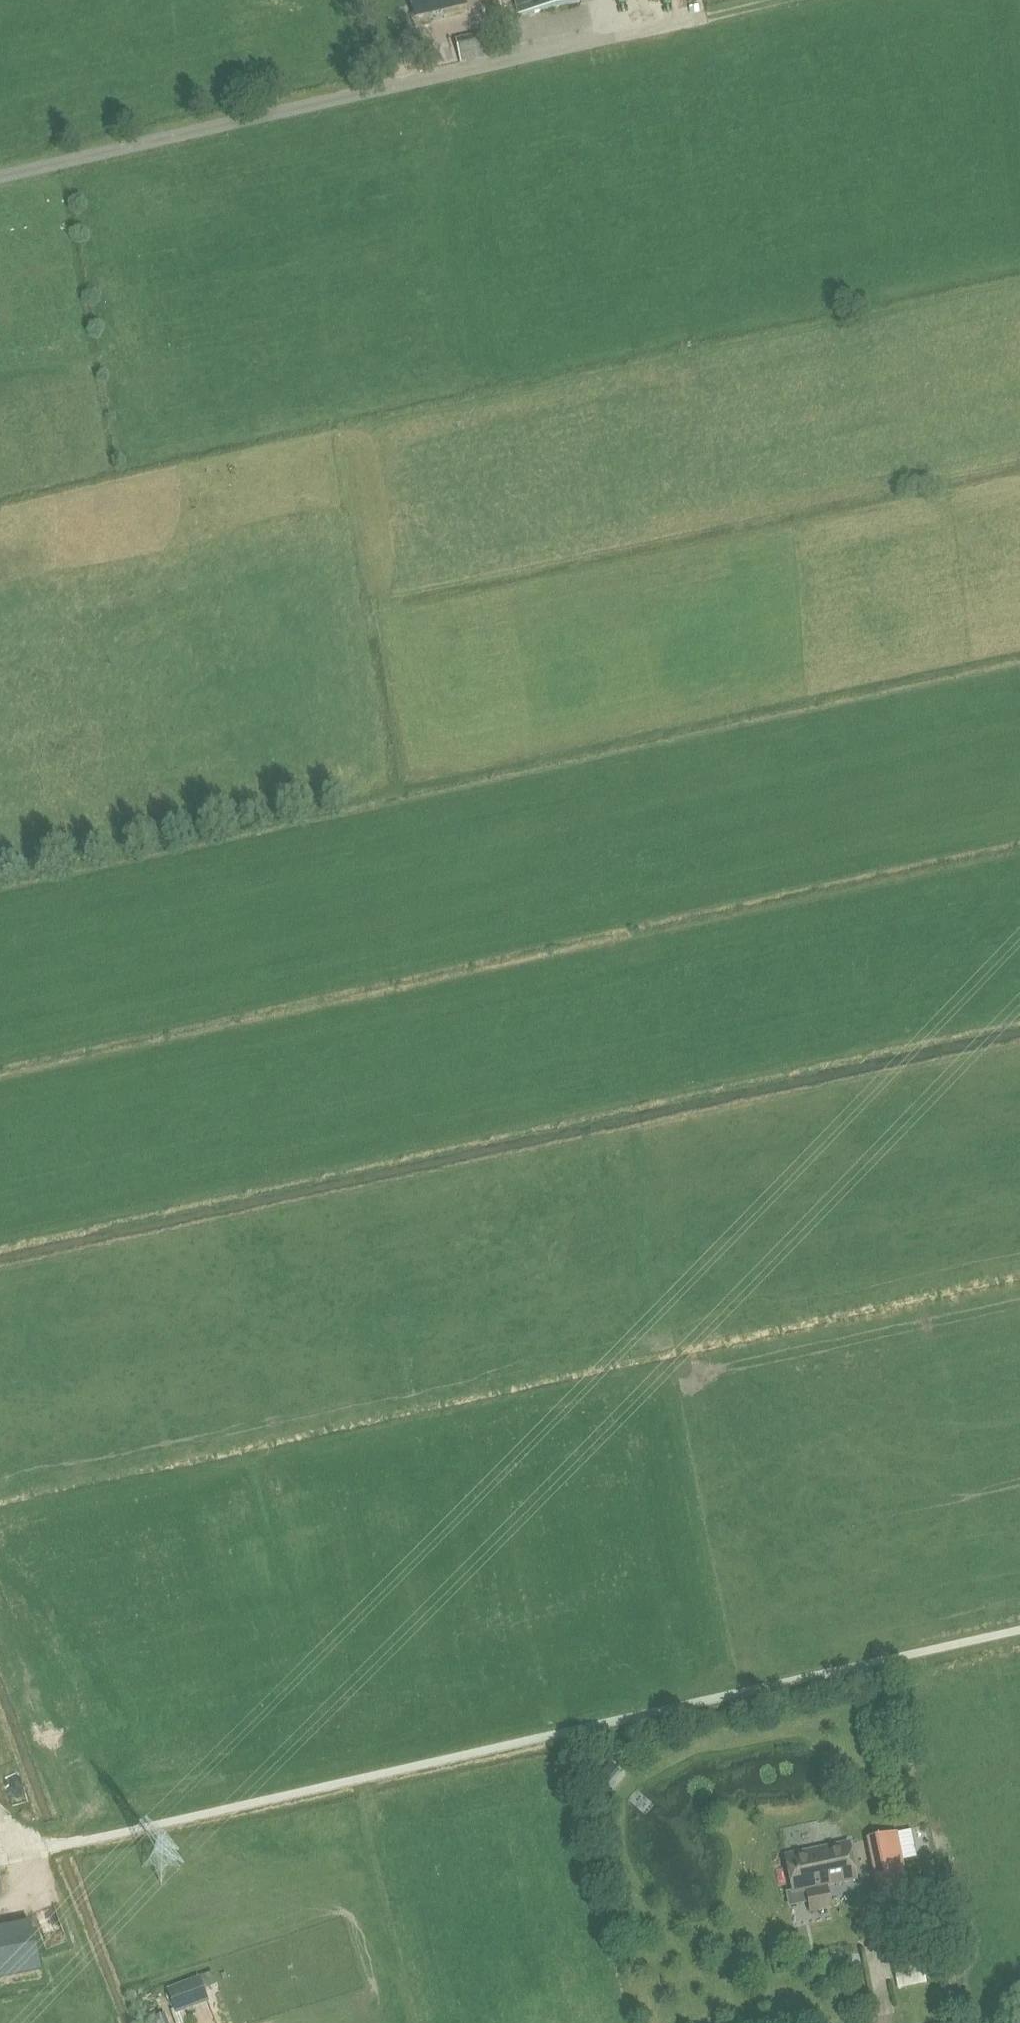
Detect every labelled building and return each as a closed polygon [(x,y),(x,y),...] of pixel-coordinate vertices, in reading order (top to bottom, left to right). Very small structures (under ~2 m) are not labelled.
[(464,0),(411,0),(414,15),(465,3),(464,0)] [(520,17),(580,3),(579,0),(516,0),(520,17)] [(459,60),(498,52),(494,30),(455,38),(459,60)] [(882,1915),(913,1909),(906,1873),(903,1859),(898,1831),(898,1830),(866,1837),(875,1879),(882,1915)] [(848,1841),(786,1854),(793,1891),(805,1888),(807,1904),(809,1912),(832,1908),(827,1884),(855,1878),(848,1841)] [(935,1885),(931,1863),(922,1865),(926,1886),(935,1885)] [(13,1967),(43,1963),(38,1926),(8,1930),(13,1967)] [(165,1991),(174,2013),(206,2000),(197,1978),(165,1991)] [(163,2015),(148,2021),(148,2022),(166,2022),(163,2015)]
